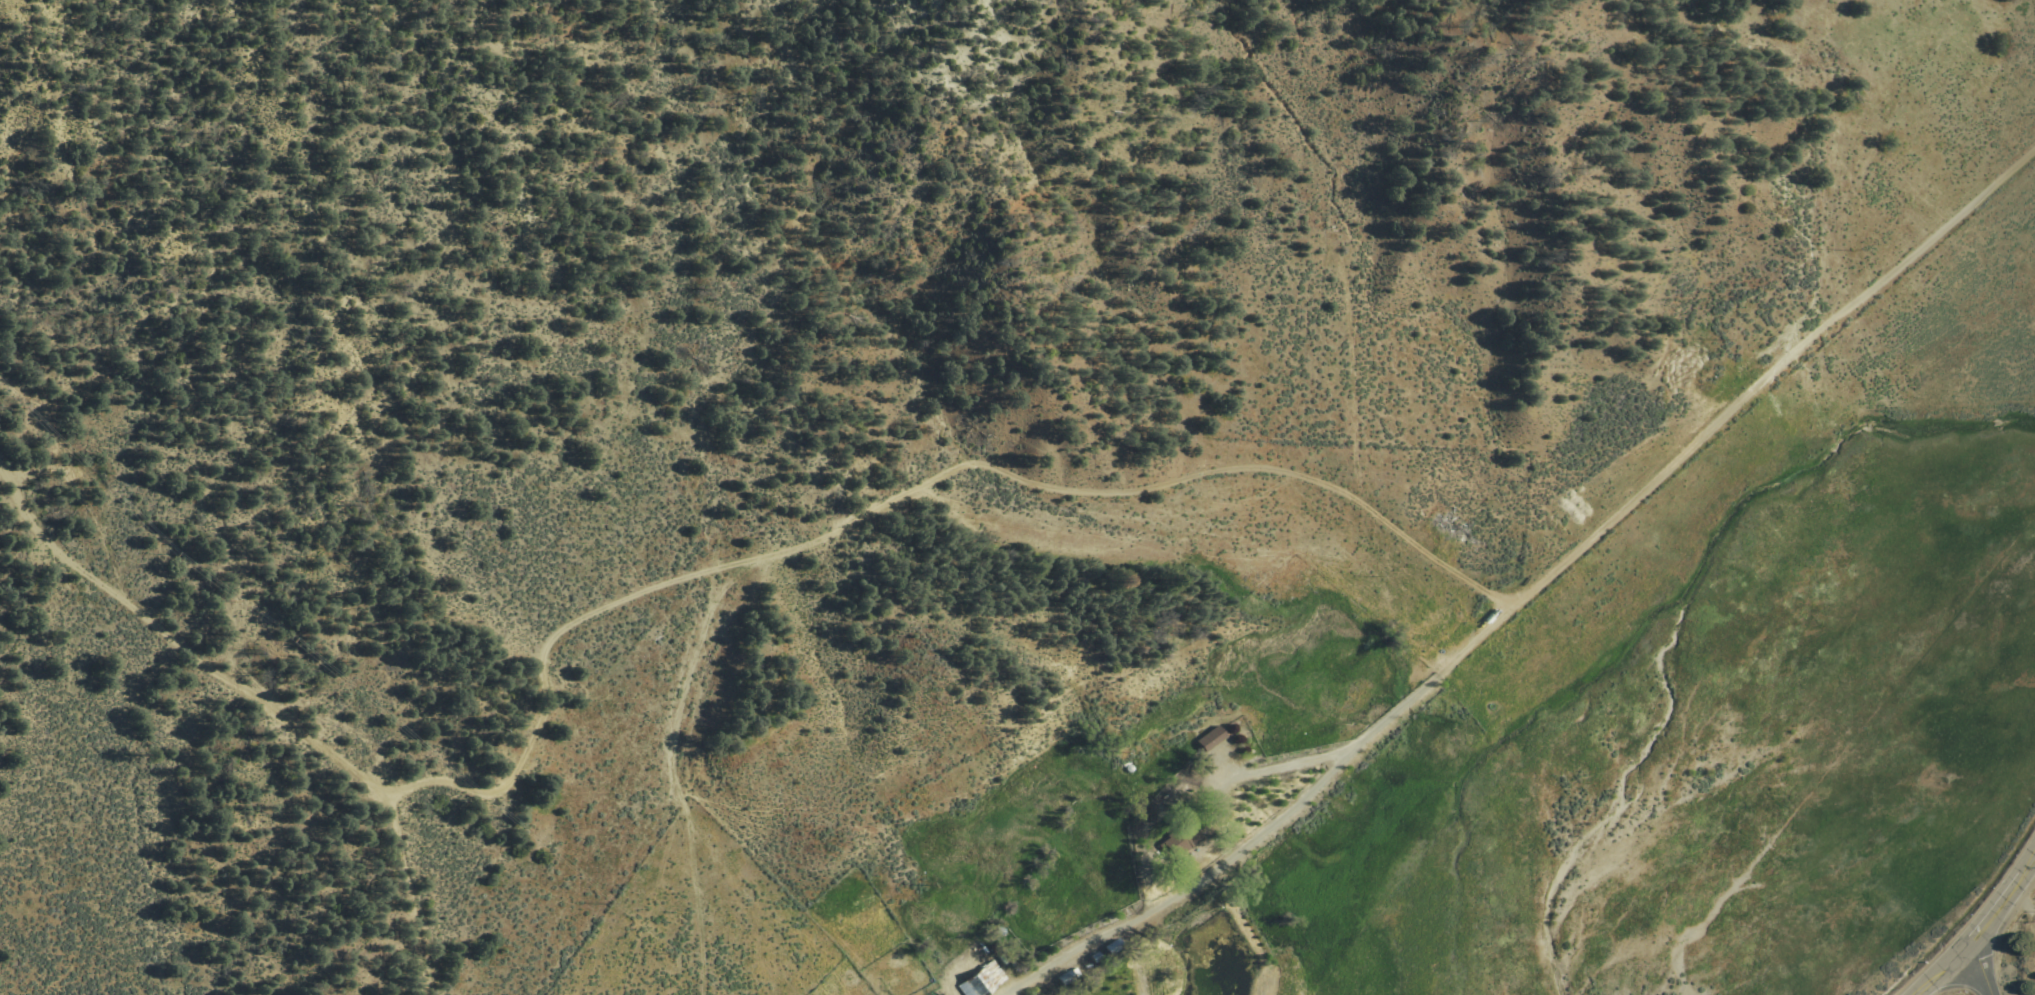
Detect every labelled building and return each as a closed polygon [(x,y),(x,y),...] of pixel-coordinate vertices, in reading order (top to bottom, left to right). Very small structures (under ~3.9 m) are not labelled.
[(1194,740),(1216,725),(1224,737),(1202,752),(1194,740)] [(1162,843),(1190,825),(1200,840),(1172,858),(1162,843)] [(1005,980),(982,994),(963,994),(955,983),(992,960),(1005,980)]
